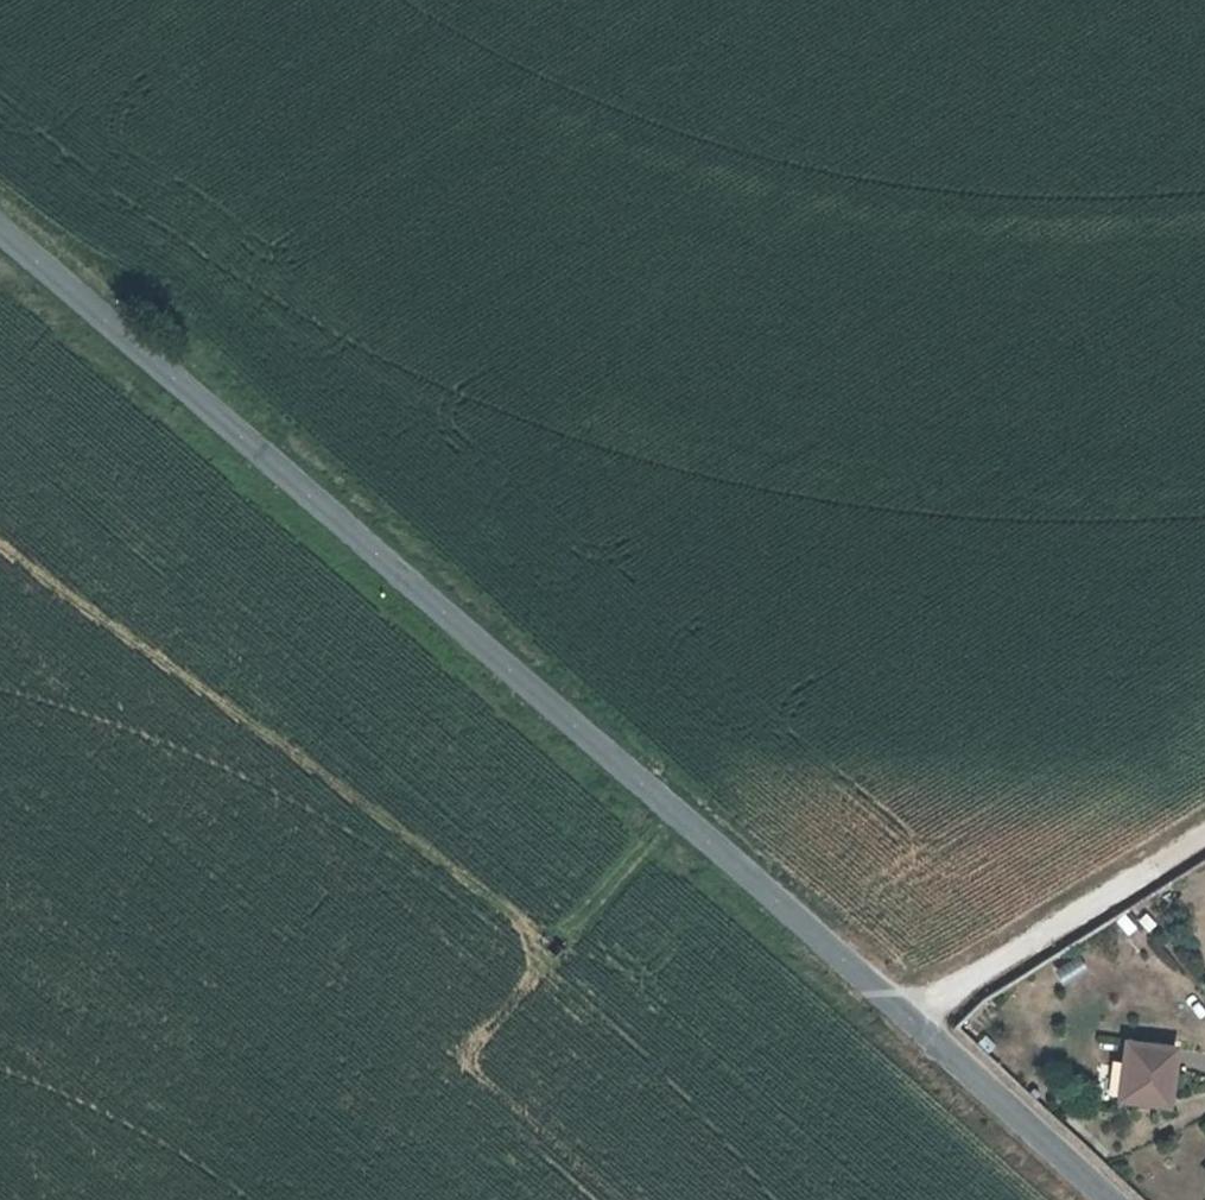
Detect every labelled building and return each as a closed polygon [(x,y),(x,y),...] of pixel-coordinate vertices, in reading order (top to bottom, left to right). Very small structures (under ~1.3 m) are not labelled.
[(1180,1110),(1188,1050),(1134,1044),(1126,1102),(1180,1110)]
